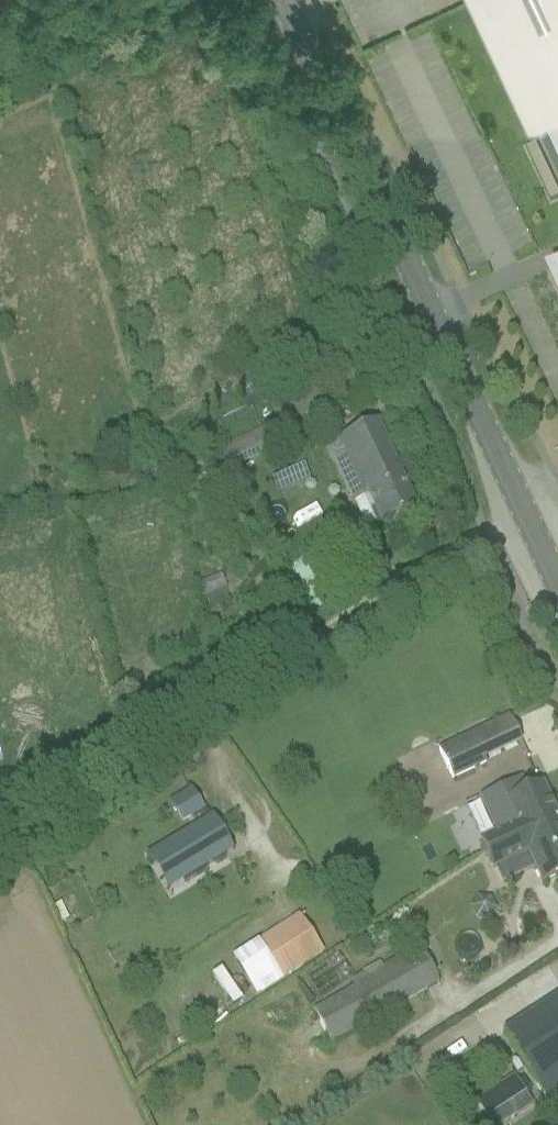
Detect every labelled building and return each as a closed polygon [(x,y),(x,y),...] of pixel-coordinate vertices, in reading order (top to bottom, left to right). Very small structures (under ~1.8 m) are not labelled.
[(557,174),(557,0),(477,0),(557,174)] [(208,482),(288,445),(278,423),(197,460),(208,482)] [(383,528),(416,512),(376,425),(338,442),(359,488),(367,485),(372,497),(369,498),(383,528)] [(281,548),(297,574),(339,550),(322,523),(281,548)] [(487,764),(473,734),(438,750),(453,780),(487,764)] [(557,831),(557,823),(541,787),(528,793),(521,779),(478,800),(496,836),(481,843),(486,854),(507,843),(510,849),(514,847),(512,841),(522,836),(527,846),(557,831)] [(180,796),(193,817),(205,811),(191,789),(180,796)] [(162,846),(184,882),(226,856),(205,821),(162,846)] [(557,877),(557,831),(527,846),(522,836),(512,841),(514,847),(510,849),(507,843),(486,854),(494,870),(530,854),(543,884),(557,877)] [(322,954),(298,917),(258,943),(282,980),(322,954)] [(355,987),(313,1011),(332,1044),(439,984),(417,946),(382,967),(380,963),(362,973),(363,974),(352,981),(355,987)] [(503,1034),(545,1098),(557,1090),(557,999),(503,1034)] [(516,1074),(534,1105),(543,1100),(524,1069),(516,1074)] [(514,1077),(475,1103),(486,1120),(507,1106),(515,1119),(533,1107),(514,1077)]
